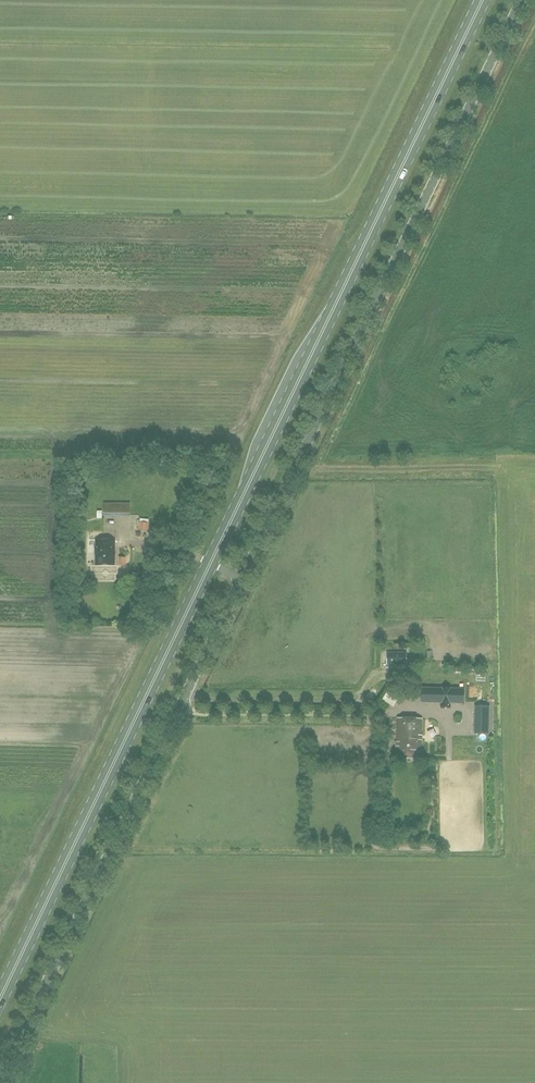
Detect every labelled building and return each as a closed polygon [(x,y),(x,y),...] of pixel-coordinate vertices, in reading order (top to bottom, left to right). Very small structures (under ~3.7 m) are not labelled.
[(103,504),(104,516),(130,516),(130,504),(103,504)] [(139,522),(139,530),(149,531),(149,523),(139,522)] [(115,540),(95,540),(95,566),(115,566),(115,540)] [(407,652),(387,652),(387,665),(407,664),(407,652)] [(442,687),(422,687),(422,702),(442,702),(442,687)] [(451,687),(450,703),(464,703),(464,688),(451,687)] [(394,704),(400,696),(389,689),(384,696),(394,704)] [(421,757),(421,719),(397,719),(396,757),(421,757)]
